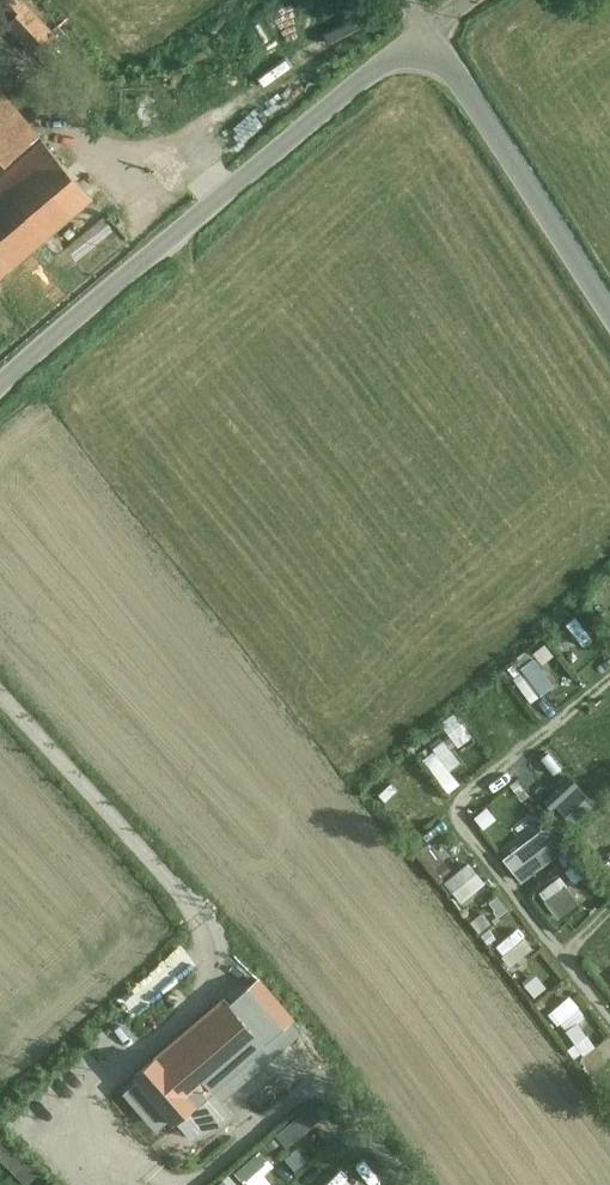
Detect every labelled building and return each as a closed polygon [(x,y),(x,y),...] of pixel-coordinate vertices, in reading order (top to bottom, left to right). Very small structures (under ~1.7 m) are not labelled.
[(3,15),(41,60),(63,41),(28,0),(20,0),(3,15)] [(43,240),(56,256),(104,217),(0,87),(0,275),(43,240)] [(534,656),(510,670),(527,700),(552,685),(534,656)] [(448,767),(458,761),(444,739),(420,755),(444,792),(459,782),(448,767)] [(495,841),(503,834),(483,810),(475,817),(495,841)] [(455,900),(483,884),(468,860),(441,876),(455,900)] [(561,873),(535,887),(552,918),(578,904),(561,873)] [(514,926),(492,945),(509,965),(531,946),(514,926)] [(303,1024),(258,970),(140,1068),(154,1085),(138,1098),(159,1123),(175,1111),(177,1114),(185,1107),(202,1127),(234,1101),(224,1089),(303,1024)] [(569,994),(549,1010),(564,1029),(584,1013),(569,994)] [(286,1144),(319,1112),(306,1099),(273,1131),(286,1144)] [(263,1170),(270,1166),(259,1148),(234,1163),(247,1184),(266,1184),(270,1182),(263,1170)] [(208,1184),(228,1184),(218,1175),(208,1184)]
